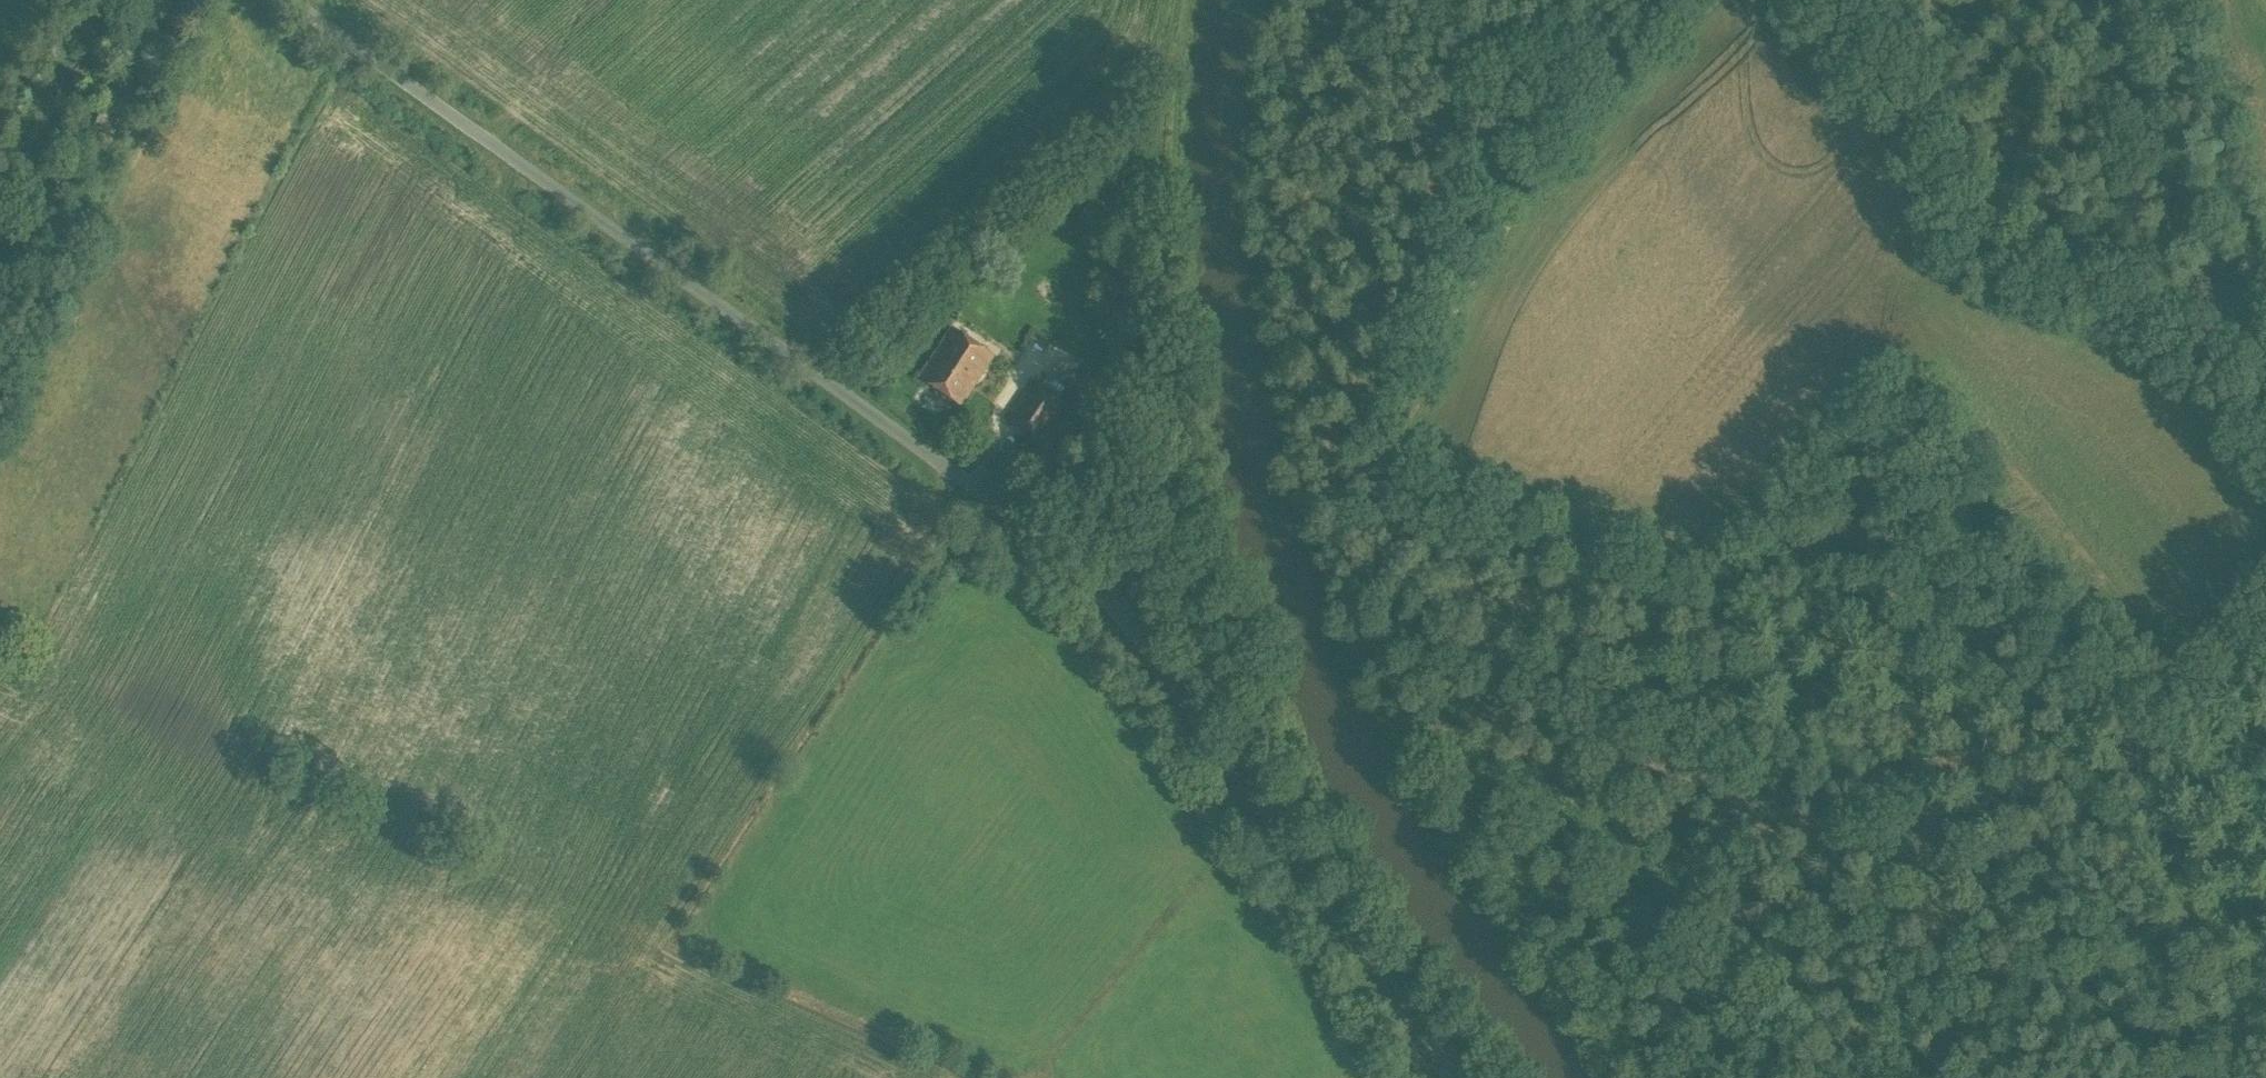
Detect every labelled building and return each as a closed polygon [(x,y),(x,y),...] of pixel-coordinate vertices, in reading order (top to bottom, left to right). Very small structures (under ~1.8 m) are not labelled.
[(961,406),(994,355),(951,327),(918,377),(961,406)] [(1041,442),(1066,404),(1032,381),(1006,419),(1041,442)]
